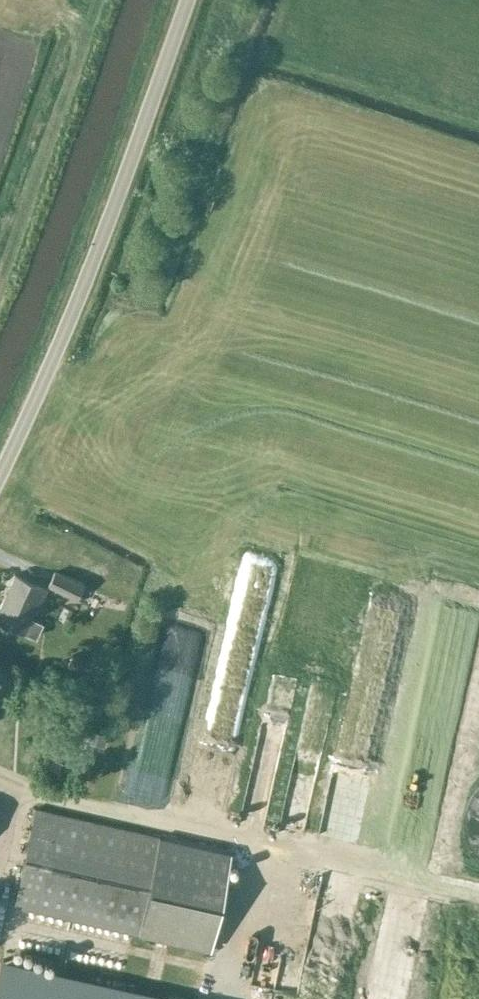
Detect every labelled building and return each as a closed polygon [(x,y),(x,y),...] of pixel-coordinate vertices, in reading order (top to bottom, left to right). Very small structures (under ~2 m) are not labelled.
[(49,583),(83,598),(87,587),(84,585),(85,582),(55,569),(49,583)] [(0,607),(0,620),(36,637),(42,623),(30,617),(33,609),(36,611),(46,589),(15,574),(0,607)] [(233,749),(247,638),(219,635),(204,745),(233,749)] [(170,707),(181,709),(187,674),(177,673),(178,665),(162,663),(151,728),(167,731),(170,707)] [(258,751),(274,754),(288,672),(272,670),(258,751)] [(88,750),(89,721),(76,720),(74,749),(88,750)] [(112,721),(107,736),(117,739),(122,724),(112,721)] [(469,771),(476,869),(478,869),(478,770),(469,771)] [(232,851),(159,837),(35,808),(15,905),(140,934),(213,948),(232,851)] [(21,942),(42,936),(36,918),(16,924),(21,942)] [(1,957),(0,961),(0,998),(190,998),(1,957)] [(254,961),(252,977),(270,980),(273,965),(254,961)]
